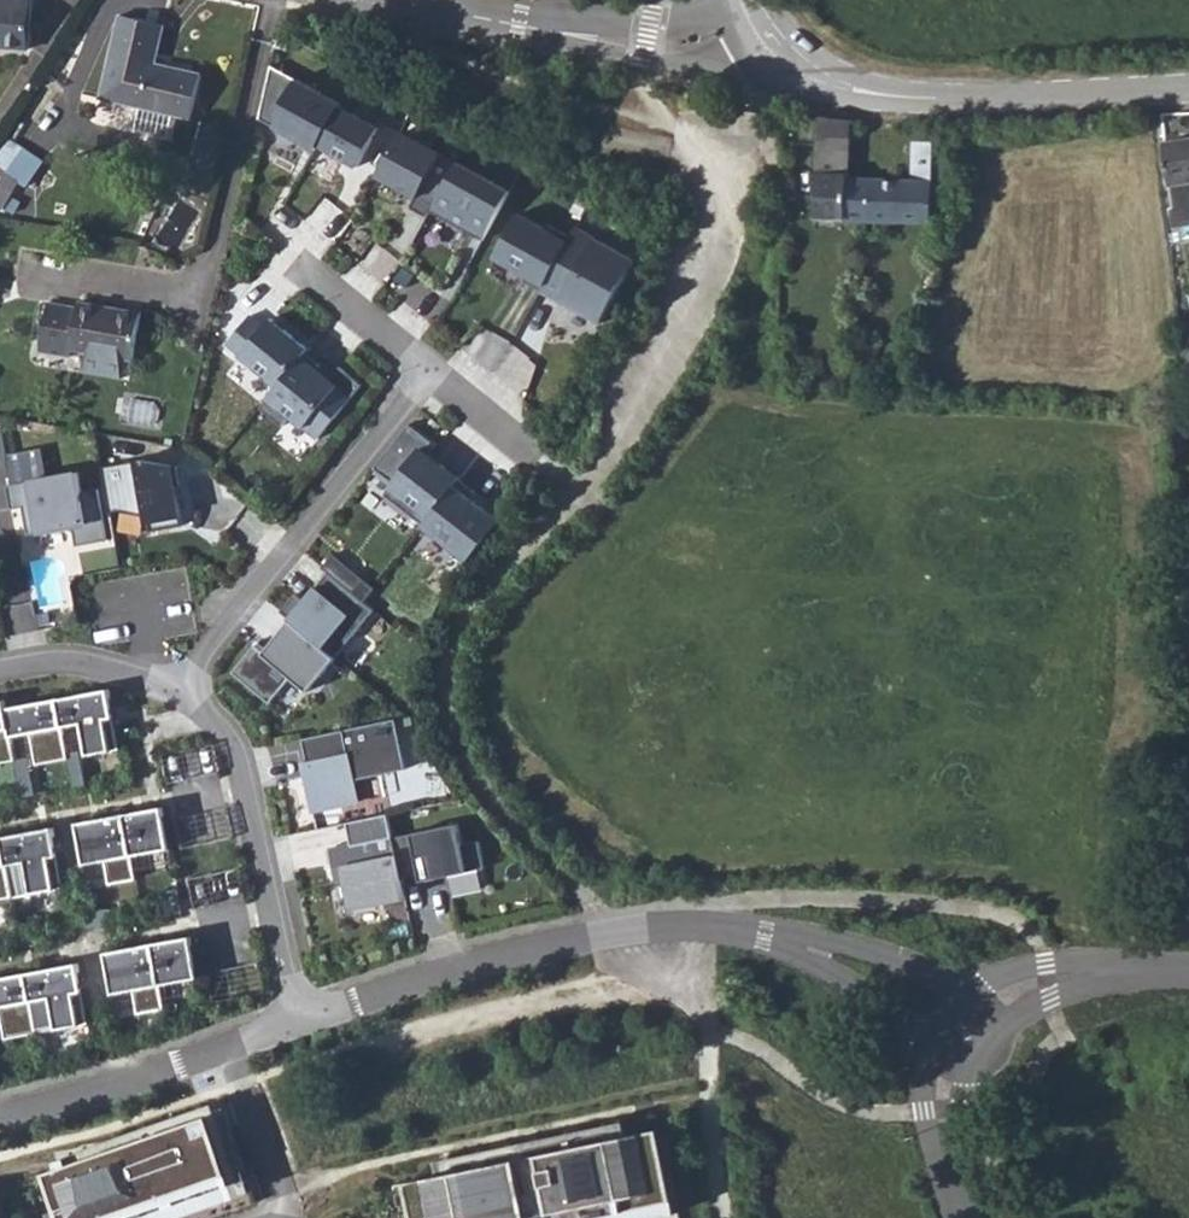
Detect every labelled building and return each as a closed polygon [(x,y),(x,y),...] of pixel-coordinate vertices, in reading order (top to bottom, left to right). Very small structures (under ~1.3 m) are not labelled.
[(29,50),(31,0),(0,0),(0,48),(29,50)] [(106,100),(196,121),(206,78),(160,67),(169,29),(124,19),(106,100)] [(316,147),(318,143),(340,105),(341,102),(272,64),(260,116),(316,147)] [(379,126),(340,105),(318,143),(347,159),(357,165),(379,126)] [(815,217),(930,223),(930,222),(931,219),(931,210),(934,154),(933,132),(921,132),(921,144),(913,143),(912,183),(847,180),(847,119),(818,118),(815,217)] [(401,132),(379,173),(407,188),(418,195),(412,205),(429,215),(431,211),(457,162),(401,132)] [(0,150),(0,178),(4,172),(21,145),(8,137),(0,150)] [(1164,144),(1172,209),(1169,211),(1171,229),(1188,226),(1188,140),(1164,144)] [(510,190),(457,162),(431,211),(484,239),(510,190)] [(17,181),(4,172),(0,178),(0,208),(1,209),(17,181)] [(546,229),(520,214),(496,257),(519,271),(528,275),(524,280),(542,290),(571,237),(549,224),(546,229)] [(577,227),(571,237),(542,290),(573,307),(601,323),(636,260),(577,227)] [(70,349),(131,362),(141,315),(79,303),(78,308),(49,303),(40,350),(68,356),(70,349)] [(277,386),(304,353),(308,349),(281,327),(270,319),(264,326),(250,315),(226,344),(277,386)] [(277,386),(260,408),(282,426),(291,415),(318,438),(361,385),(339,367),(329,379),(316,369),(318,365),(304,353),(277,386)] [(436,445),(409,424),(375,468),(393,482),(384,494),(424,525),(459,480),(435,461),(428,455),(436,445)] [(101,466),(104,487),(109,512),(119,510),(147,515),(150,531),(183,524),(176,465),(140,460),(101,466)] [(12,483),(16,507),(28,504),(34,532),(74,525),(80,530),(83,544),(114,538),(109,512),(104,487),(87,490),(84,469),(12,483)] [(8,633),(37,628),(15,512),(13,512),(6,470),(0,471),(0,589),(8,633)] [(459,480),(424,525),(422,527),(468,562),(500,522),(470,499),(475,493),(459,480)] [(290,619),(336,656),(374,609),(331,574),(318,590),(321,592),(314,601),(310,605),(295,593),(281,611),(290,619)] [(336,656),(290,619),(264,652),(254,644),(232,671),(270,702),(291,675),(308,690),(336,656)] [(106,688),(54,698),(59,725),(79,722),(85,754),(117,748),(109,704),(106,688)] [(54,698),(3,708),(8,735),(28,731),(29,739),(34,763),(66,757),(59,725),(54,698)] [(0,700),(0,761),(13,759),(8,735),(3,708),(2,699),(0,700)] [(398,718),(304,738),(312,774),(307,775),(310,788),(315,810),(361,800),(356,779),(408,768),(398,718)] [(136,812),(122,815),(130,857),(169,849),(161,807),(136,812)] [(388,814),(347,823),(351,845),(331,850),(337,881),(346,879),(352,909),(405,898),(401,878),(393,838),(388,814)] [(122,815),(75,823),(82,864),(104,860),(105,868),(108,884),(134,879),(130,857),(122,815)] [(458,824),(393,838),(401,878),(420,874),(422,882),(452,875),(485,868),(480,841),(462,845),(458,824)] [(0,838),(0,841),(5,866),(25,862),(31,894),(62,888),(55,847),(51,828),(0,838)] [(10,897),(5,866),(0,841),(0,899),(10,897)] [(167,942),(151,945),(159,985),(197,977),(189,937),(167,942)] [(151,945),(103,954),(111,993),(132,989),(133,994),(137,1012),(163,1007),(159,985),(151,945)] [(77,965),(25,974),(30,1001),(50,998),(56,1029),(87,1024),(81,987),(77,965)] [(0,979),(0,1016),(4,1039),(35,1033),(30,1001),(25,974),(0,979)] [(256,1202),(220,1098),(203,1105),(101,1143),(55,1152),(59,1169),(31,1177),(0,1185),(0,1217),(210,1217),(256,1202)] [(406,1182),(414,1217),(679,1217),(677,1212),(680,1212),(662,1129),(622,1137),(619,1122),(569,1132),(437,1160),(441,1175),(406,1182)]
